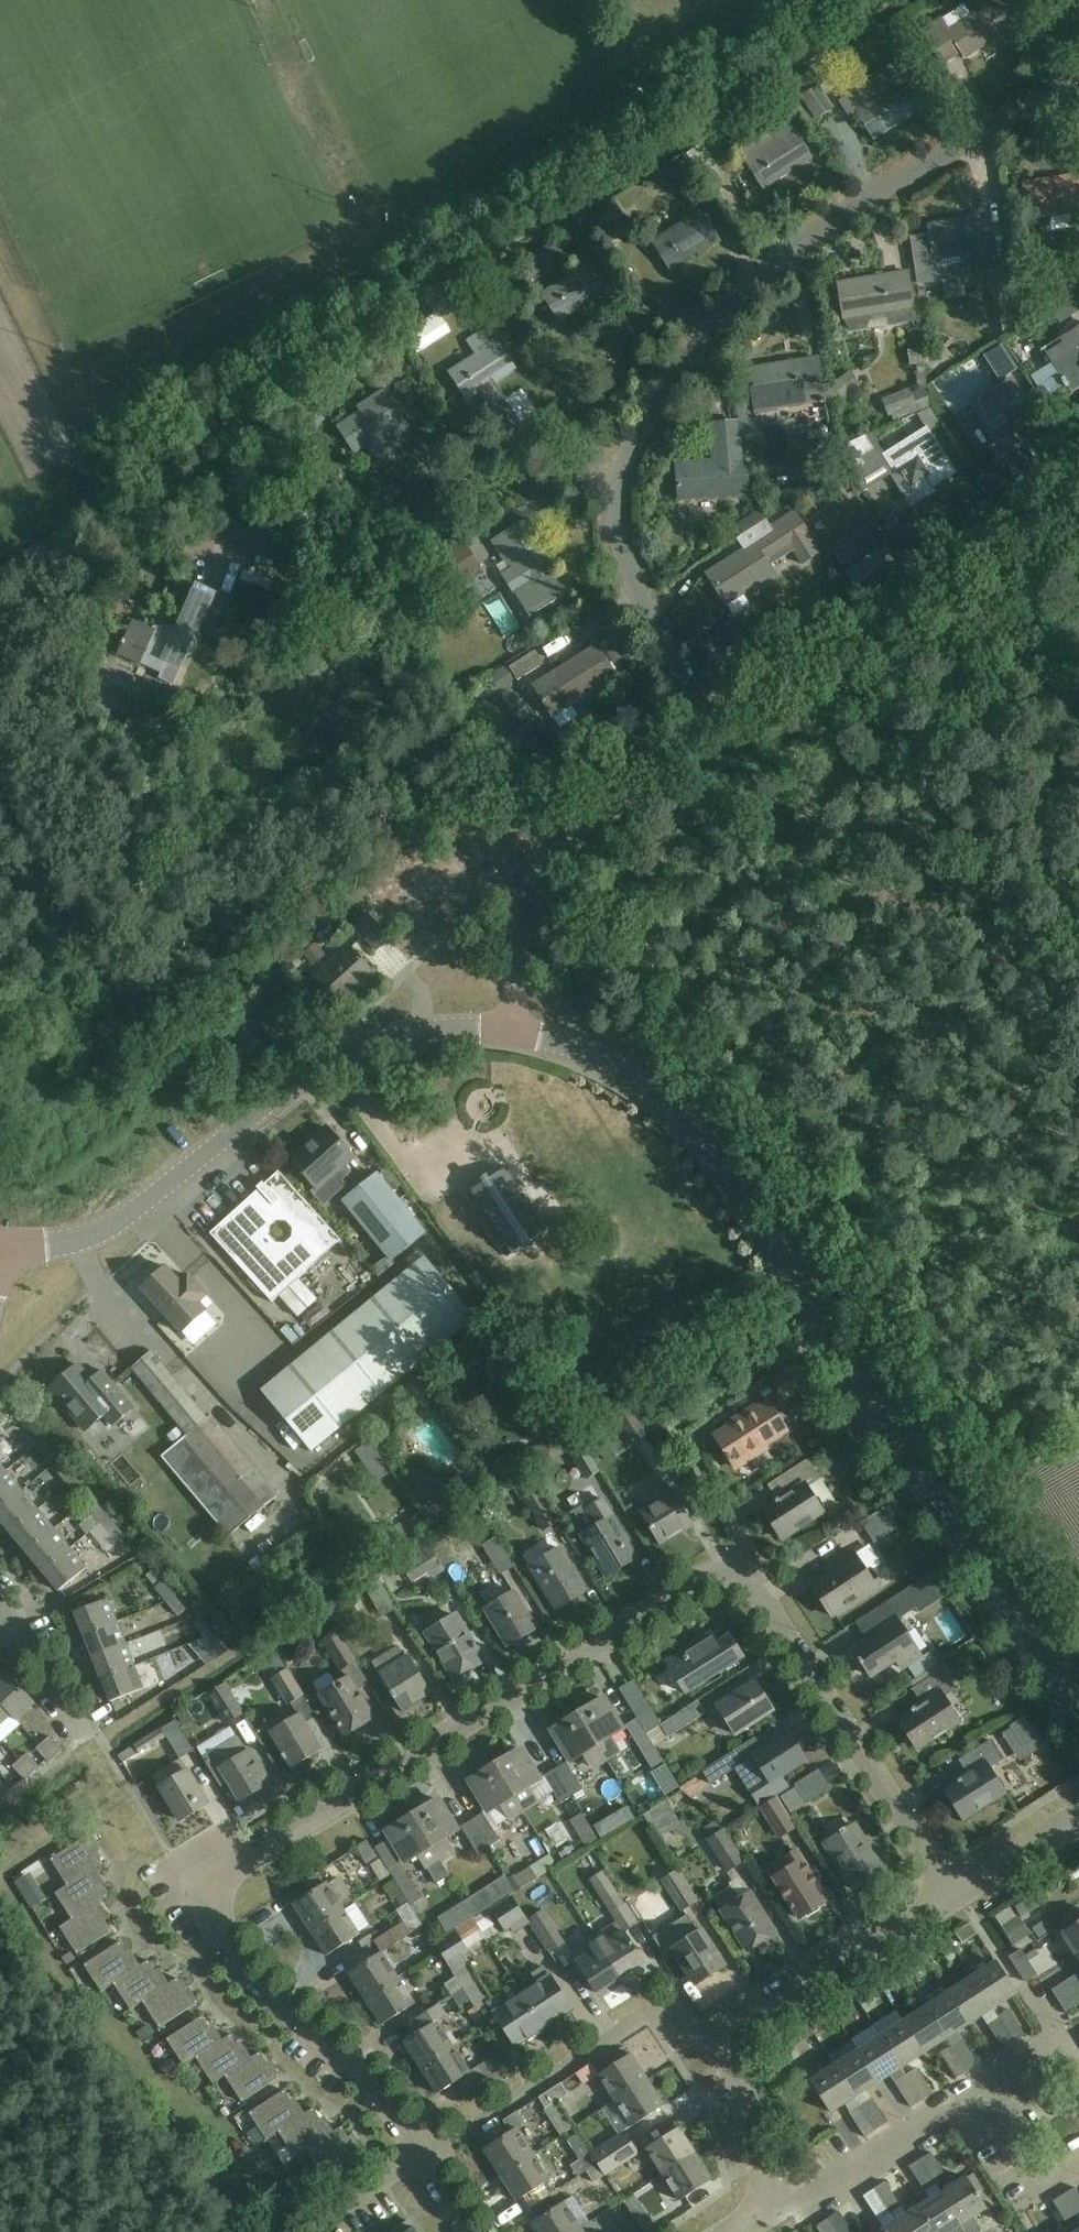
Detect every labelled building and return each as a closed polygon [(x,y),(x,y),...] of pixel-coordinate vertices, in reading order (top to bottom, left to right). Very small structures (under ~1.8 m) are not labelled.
[(980,3),(984,10),(960,25),(952,14),(943,20),(924,33),(932,45),(944,63),(962,52),(966,58),(1014,27),(1008,18),(1024,8),(1019,0),(983,0),(980,3)] [(792,77),(798,90),(820,79),(814,67),(792,77)] [(890,69),(853,93),(863,109),(857,113),(863,121),(874,139),(923,108),(911,90),(906,82),(900,85),(890,69)] [(819,87),(803,98),(817,119),(833,109),(819,87)] [(747,162),(752,170),(764,189),(812,158),(777,103),(759,115),(777,143),(747,162)] [(844,147),(852,143),(839,121),(831,126),(844,147)] [(717,165),(703,144),(688,155),(701,175),(717,165)] [(674,173),(659,184),(673,203),(688,192),(674,173)] [(1024,184),(1030,219),(1078,212),(1078,176),(1024,184)] [(615,202),(593,216),(600,227),(622,213),(615,202)] [(654,244),(659,251),(670,269),(719,239),(702,213),(654,244)] [(930,233),(913,236),(921,284),(971,275),(968,255),(992,251),(986,217),(929,226),(930,233)] [(556,241),(523,262),(531,275),(564,254),(556,241)] [(543,295),(548,302),(560,321),(608,290),(591,264),(543,295)] [(1017,310),(1010,267),(994,270),(1001,313),(1017,310)] [(908,273),(896,275),(839,284),(844,319),(846,319),(848,326),(852,332),(913,322),(911,308),(913,308),(908,273)] [(1058,304),(1069,320),(1078,313),(1078,291),(1058,304)] [(415,325),(405,332),(418,352),(428,346),(415,325)] [(478,355),(450,373),(456,381),(467,399),(478,393),(486,405),(501,395),(493,383),(516,368),(504,350),(498,341),(497,343),(487,328),(468,340),(478,355)] [(1052,363),(1072,394),(1078,390),(1078,346),(1052,363)] [(917,365),(924,364),(923,348),(920,348),(908,350),(910,366),(917,365)] [(1010,357),(992,368),(1000,381),(1018,369),(1010,357)] [(777,407),(790,405),(826,400),(819,359),(750,370),(757,413),(777,410),(777,407)] [(972,404),(984,424),(996,442),(990,446),(1000,462),(1027,445),(1011,420),(1030,408),(1011,379),(972,404)] [(424,381),(414,386),(421,398),(431,392),(424,381)] [(927,386),(912,393),(910,389),(883,400),(888,415),(916,404),(915,403),(930,397),(927,386)] [(486,405),(479,409),(485,418),(491,414),(508,441),(540,420),(521,390),(505,400),(501,395),(486,405)] [(404,422),(392,404),(387,396),(382,400),(378,393),(357,407),(361,413),(339,427),(344,435),(356,453),(367,445),(373,454),(388,444),(383,436),(404,422)] [(287,412),(309,439),(326,419),(302,399),(287,412)] [(930,433),(931,432),(942,425),(931,408),(919,415),(930,433)] [(679,500),(701,498),(751,494),(749,469),(744,469),(742,439),(740,440),(738,422),(711,424),(714,462),(677,464),(679,500)] [(931,432),(930,433),(916,442),(913,437),(883,456),(895,474),(900,471),(912,489),(928,479),(931,482),(940,476),(944,482),(957,473),(931,432)] [(867,438),(841,454),(853,475),(867,467),(862,460),(876,451),(867,438)] [(458,472),(438,486),(454,511),(475,497),(458,472)] [(761,509),(734,527),(739,536),(743,533),(762,521),(767,518),(761,509)] [(745,551),(707,575),(727,605),(734,616),(750,605),(743,594),(775,573),(770,566),(794,551),(804,565),(822,553),(810,535),(795,511),(772,526),(776,531),(767,537),(745,551)] [(739,536),(736,538),(745,551),(767,537),(776,531),(772,526),(767,518),(762,521),(743,533),(739,536)] [(841,542),(831,548),(843,567),(852,561),(853,562),(879,546),(873,535),(882,530),(876,520),(867,526),(866,525),(840,541),(841,542)] [(526,521),(493,541),(505,560),(510,568),(502,574),(529,617),(566,595),(552,572),(556,569),(526,521)] [(440,561),(441,563),(434,567),(448,589),(455,584),(456,585),(482,569),(466,545),(440,561)] [(154,627),(152,630),(135,622),(120,654),(162,674),(160,679),(174,685),(216,594),(191,583),(177,613),(184,616),(179,626),(154,627)] [(579,658),(534,686),(541,697),(553,716),(560,727),(579,716),(572,704),(617,676),(598,646),(579,658)] [(624,657),(618,647),(608,653),(614,664),(624,657)] [(517,680),(537,669),(545,663),(538,652),(510,668),(517,680)] [(91,654),(79,675),(93,683),(97,677),(99,678),(107,663),(91,654)] [(517,731),(501,747),(516,761),(532,746),(517,731)] [(397,898),(382,909),(387,917),(403,906),(397,898)] [(390,939),(382,930),(389,924),(375,910),(369,915),(368,914),(355,926),(362,934),(377,951),(390,939)] [(315,944),(304,954),(315,966),(326,956),(317,945),(315,944)] [(315,979),(324,989),(339,1006),(374,974),(351,948),(315,979)] [(302,979),(291,963),(275,975),(285,990),(302,979)] [(268,1005),(257,1013),(263,1022),(274,1014),(268,1005)] [(172,1070),(180,1063),(173,1054),(164,1062),(172,1070)] [(328,1128),(299,1154),(303,1157),(295,1164),(318,1189),(354,1157),(328,1128)] [(508,1257),(547,1231),(507,1169),(468,1194),(508,1257)] [(259,1190),(211,1234),(273,1302),(342,1240),(279,1172),(265,1184),(264,1182),(257,1188),(259,1190)] [(344,1201),(392,1261),(426,1233),(378,1173),(344,1201)] [(344,1323),(316,1346),(262,1389),(313,1452),(477,1318),(425,1256),(344,1323)] [(167,1267),(142,1289),(182,1333),(207,1311),(200,1303),(207,1296),(189,1275),(181,1282),(167,1267)] [(287,1322),(278,1329),(291,1345),(300,1338),(287,1322)] [(211,1416),(208,1419),(152,1352),(132,1369),(189,1435),(163,1456),(229,1536),(279,1494),(278,1493),(277,1494),(225,1433),(211,1416)] [(114,1427),(136,1409),(104,1371),(92,1381),(79,1365),(51,1389),(87,1432),(105,1417),(114,1427)] [(796,1365),(774,1380),(785,1398),(807,1384),(796,1365)] [(809,1391),(788,1405),(797,1419),(818,1405),(809,1391)] [(26,1407),(20,1400),(19,1400),(11,1408),(16,1414),(21,1414),(27,1409),(27,1408),(26,1407)] [(737,1468),(767,1448),(765,1445),(787,1431),(769,1402),(756,1410),(755,1408),(728,1425),(730,1427),(716,1436),(737,1468)] [(632,1444),(648,1434),(632,1408),(616,1418),(632,1444)] [(42,1442),(50,1435),(38,1421),(30,1428),(42,1442)] [(627,1450),(611,1424),(590,1437),(607,1463),(627,1450)] [(184,1434),(178,1427),(168,1436),(173,1443),(184,1434)] [(61,1449),(50,1435),(42,1442),(54,1456),(61,1449)] [(582,1440),(567,1450),(586,1480),(601,1471),(582,1440)] [(370,1441),(356,1451),(378,1481),(392,1471),(370,1441)] [(779,1498),(775,1501),(777,1503),(765,1511),(783,1539),(824,1513),(809,1490),(819,1483),(807,1464),(779,1482),(787,1496),(780,1500),(779,1498)] [(69,1485),(77,1479),(65,1465),(57,1471),(69,1485)] [(7,1471),(0,1477),(0,1509),(23,1491),(7,1471)] [(77,1479),(69,1485),(80,1499),(88,1492),(77,1479)] [(643,1513),(649,1523),(661,1543),(691,1525),(666,1483),(653,1491),(660,1503),(643,1513)] [(523,1497),(544,1532),(560,1522),(539,1487),(523,1497)] [(11,1533),(39,1510),(23,1491),(0,1509),(0,1519),(11,1533)] [(636,1558),(627,1544),(621,1534),(623,1532),(602,1498),(590,1506),(587,1502),(570,1513),(608,1575),(636,1558)] [(643,1513),(636,1501),(625,1508),(632,1519),(643,1513)] [(101,1524),(109,1517),(97,1503),(89,1510),(101,1524)] [(862,1523),(875,1543),(899,1528),(886,1507),(862,1523)] [(55,1529),(39,1510),(11,1533),(27,1552),(55,1529)] [(412,1520),(419,1529),(427,1523),(421,1514),(412,1520)] [(109,1517),(101,1524),(118,1544),(126,1537),(109,1517)] [(43,1571),(71,1549),(55,1529),(27,1552),(43,1571)] [(515,1567),(497,1537),(483,1546),(501,1575),(515,1567)] [(433,1575),(444,1568),(431,1547),(428,1543),(400,1559),(403,1564),(402,1564),(412,1580),(429,1570),(433,1575)] [(60,1591),(77,1577),(87,1568),(71,1549),(43,1571),(60,1591)] [(22,1572),(33,1560),(24,1550),(12,1562),(22,1572)] [(532,1568),(544,1589),(556,1608),(586,1589),(562,1550),(532,1568)] [(840,1567),(812,1585),(833,1616),(882,1584),(872,1570),(868,1573),(853,1551),(837,1562),(840,1567)] [(264,1564),(258,1556),(249,1563),(256,1571),(264,1564)] [(359,1571),(368,1565),(362,1556),(353,1562),(359,1571)] [(156,1589),(167,1603),(176,1596),(154,1570),(148,1575),(158,1587),(156,1589)] [(933,1579),(908,1595),(920,1613),(945,1597),(933,1579)] [(379,1581),(366,1589),(383,1617),(396,1609),(379,1581)] [(485,1609),(496,1628),(508,1647),(538,1628),(515,1591),(485,1609)] [(176,1596),(167,1603),(179,1617),(187,1610),(176,1596)] [(75,1612),(85,1635),(117,1622),(108,1599),(75,1612)] [(428,1634),(444,1660),(455,1679),(485,1661),(458,1616),(428,1634)] [(194,1624),(206,1638),(214,1631),(202,1617),(194,1624)] [(903,1668),(922,1656),(896,1617),(867,1636),(870,1641),(855,1651),(871,1676),(897,1659),(903,1668)] [(126,1644),(117,1622),(85,1635),(93,1657),(126,1644)] [(230,1651),(226,1645),(214,1631),(206,1638),(218,1651),(222,1656),(230,1651)] [(322,1640),(340,1670),(357,1660),(339,1631),(322,1640)] [(667,1661),(679,1680),(687,1693),(744,1657),(730,1635),(718,1642),(712,1633),(667,1661)] [(102,1679),(135,1666),(126,1644),(93,1657),(102,1679)] [(432,1693),(421,1674),(410,1656),(406,1658),(399,1646),(372,1663),(380,1674),(402,1711),(432,1693)] [(279,1655),(264,1664),(273,1677),(289,1703),(291,1702),(303,1695),(287,1669),(279,1655)] [(144,1689),(136,1668),(135,1666),(102,1679),(111,1702),(144,1689)] [(917,1710),(915,1707),(911,1710),(913,1712),(901,1720),(919,1748),(959,1722),(939,1691),(953,1682),(944,1669),(913,1689),(924,1705),(917,1710)] [(0,1678),(0,1703),(11,1716),(16,1722),(36,1704),(7,1672),(0,1678)] [(349,1675),(337,1683),(332,1674),(328,1674),(316,1681),(315,1685),(321,1693),(319,1694),(345,1736),(375,1718),(349,1675)] [(737,1734),(756,1722),(774,1710),(755,1681),(718,1705),(737,1734)] [(226,1685),(211,1694),(229,1722),(244,1713),(226,1685)] [(579,1714),(606,1759),(619,1751),(609,1735),(622,1727),(605,1698),(579,1714)] [(661,1725),(662,1725),(646,1699),(632,1708),(637,1717),(648,1735),(661,1726),(661,1725)] [(661,1725),(661,1726),(670,1738),(707,1714),(699,1701),(662,1725),(661,1725)] [(0,1703),(0,1726),(11,1716),(0,1703)] [(188,1709),(179,1715),(186,1726),(195,1720),(188,1709)] [(298,1714),(271,1731),(282,1749),(293,1768),(311,1757),(317,1759),(318,1753),(323,1750),(311,1731),(307,1724),(300,1713),(298,1714)] [(552,1730),(564,1749),(570,1759),(584,1751),(593,1766),(606,1759),(579,1714),(552,1730)] [(664,1761),(654,1746),(648,1735),(637,1717),(625,1725),(643,1753),(653,1769),(664,1761)] [(1024,1718),(1011,1726),(1025,1747),(1038,1738),(1024,1718)] [(177,1721),(163,1729),(138,1744),(119,1756),(123,1763),(168,1736),(181,1758),(195,1750),(177,1721)] [(788,1787),(782,1777),(807,1760),(789,1733),(743,1763),(735,1751),(714,1765),(703,1772),(712,1784),(722,1777),(735,1769),(759,1805),(788,1787)] [(251,1752),(249,1753),(239,1736),(204,1758),(222,1786),(230,1781),(241,1800),(270,1783),(251,1752)] [(63,1751),(57,1744),(51,1737),(37,1749),(50,1763),(63,1751)] [(1004,1760),(991,1740),(959,1760),(970,1776),(946,1791),(964,1819),(1006,1793),(990,1769),(1004,1760)] [(496,1765),(523,1809),(536,1801),(527,1786),(540,1778),(522,1749),(496,1765)] [(28,1755),(22,1760),(34,1774),(40,1768),(28,1755)] [(34,1774),(22,1760),(14,1768),(25,1781),(34,1774)] [(556,1767),(574,1796),(581,1809),(586,1806),(589,1799),(584,1789),(566,1761),(556,1767)] [(470,1781),(481,1800),(488,1810),(501,1802),(510,1817),(523,1809),(496,1765),(470,1781)] [(574,1796),(556,1767),(543,1775),(561,1803),(574,1796)] [(655,1772),(661,1792),(676,1788),(670,1768),(655,1772)] [(793,1814),(808,1804),(832,1789),(820,1769),(795,1785),(796,1787),(782,1796),(793,1814)] [(201,1791),(190,1772),(189,1771),(161,1788),(180,1820),(202,1807),(195,1794),(201,1791)] [(457,1828),(451,1818),(440,1799),(413,1815),(441,1860),(453,1852),(444,1836),(457,1828)] [(778,1799),(763,1809),(781,1836),(796,1826),(778,1799)] [(643,1811),(650,1824),(657,1837),(682,1823),(668,1801),(656,1808),(654,1805),(643,1811)] [(483,1811),(472,1818),(490,1847),(501,1840),(483,1811)] [(451,1876),(441,1860),(413,1815),(387,1832),(405,1861),(420,1852),(429,1867),(439,1883),(451,1876)] [(472,1818),(461,1824),(479,1853),(490,1847),(472,1818)] [(826,1844),(843,1871),(854,1889),(884,1870),(856,1825),(826,1844)] [(592,1828),(581,1835),(587,1846),(599,1839),(592,1828)] [(723,1832),(708,1842),(727,1871),(742,1861),(723,1832)] [(51,1859),(68,1885),(96,1869),(104,1863),(93,1847),(97,1845),(91,1834),(51,1859)] [(378,1857),(374,1851),(368,1840),(357,1847),(364,1858),(368,1864),(378,1857)] [(506,1849),(514,1863),(526,1857),(518,1842),(506,1849)] [(775,1879),(788,1899),(800,1918),(824,1902),(815,1888),(820,1885),(799,1851),(785,1859),(791,1868),(775,1879)] [(424,1898),(419,1890),(401,1861),(389,1869),(407,1897),(412,1906),(424,1898)] [(539,1879),(531,1866),(515,1877),(514,1876),(508,1880),(516,1893),(539,1879)] [(102,1878),(96,1869),(68,1885),(56,1893),(72,1919),(100,1903),(108,1897),(98,1881),(102,1878)] [(678,1871),(663,1881),(682,1911),(698,1901),(678,1871)] [(604,1872),(591,1880),(612,1912),(625,1904),(604,1872)] [(344,1908),(343,1907),(356,1898),(342,1876),(328,1885),(327,1882),(294,1904),(311,1930),(344,1908)] [(751,1893),(740,1900),(732,1887),(715,1899),(722,1911),(748,1951),(777,1933),(751,1893)] [(40,1889),(26,1898),(32,1908),(46,1899),(40,1889)] [(531,1924),(531,1923),(512,1895),(491,1909),(507,1932),(512,1929),(515,1934),(528,1926),(531,1924)] [(1025,1900),(1015,1906),(1023,1917),(1032,1911),(1025,1900)] [(465,1901),(439,1918),(449,1933),(455,1929),(473,1918),(475,1916),(465,1901)] [(100,1903),(72,1919),(60,1927),(77,1954),(113,1931),(102,1915),(106,1912),(100,1903)] [(407,1903),(398,1909),(396,1911),(404,1922),(415,1914),(407,1903)] [(360,1934),(344,1908),(311,1930),(327,1956),(360,1934)] [(548,1952),(552,1950),(554,1952),(565,1945),(543,1911),(532,1918),(533,1921),(531,1923),(531,1924),(548,1952)] [(1020,1915),(1012,1919),(1008,1912),(1000,1917),(1005,1924),(1003,1926),(1015,1945),(1032,1933),(1020,1915)] [(422,1925),(415,1914),(404,1922),(411,1933),(422,1925)] [(694,1924),(688,1915),(654,1937),(667,1958),(675,1953),(696,1985),(719,1970),(711,1957),(717,1953),(702,1930),(701,1931),(696,1923),(694,1924)] [(642,1917),(629,1921),(634,1937),(648,1932),(642,1917)] [(473,1918),(455,1929),(456,1929),(469,1949),(486,1938),(473,1918)] [(605,1930),(594,1937),(621,1978),(645,1963),(633,1944),(625,1932),(618,1921),(605,1930)] [(404,1922),(376,1935),(382,1948),(410,1936),(404,1922)] [(971,1923),(956,1932),(963,1943),(978,1934),(971,1923)] [(1062,1934),(1077,1957),(1078,1956),(1078,1923),(1062,1934)] [(435,1943),(454,1972),(469,1962),(466,1957),(472,1953),(469,1949),(456,1929),(435,1943)] [(371,1934),(359,1941),(363,1947),(375,1940),(371,1934)] [(598,1993),(621,1978),(594,1937),(585,1943),(591,1953),(577,1962),(598,1993)] [(102,1992),(114,1984),(141,1965),(134,1956),(130,1958),(120,1942),(85,1965),(102,1992)] [(1021,1950),(1010,1957),(1026,1982),(1037,1975),(1021,1950)] [(366,1999),(397,1979),(380,1953),(349,1973),(366,1999)] [(149,1960),(141,1965),(114,1984),(131,2010),(144,2002),(170,1983),(163,1974),(160,1976),(149,1960)] [(973,1977),(994,2009),(1017,1994),(997,1962),(973,1977)] [(522,1994),(544,2028),(572,2010),(545,1967),(533,1974),(539,1983),(522,1994)] [(1060,2001),(1078,1989),(1078,1976),(1078,1974),(1053,1990),(1060,2001)] [(444,1985),(452,1995),(463,1988),(456,1977),(444,1985)] [(994,2009),(973,1977),(950,1992),(971,2024),(994,2009)] [(170,1983),(144,2002),(160,2028),(199,2002),(192,1992),(188,1994),(178,1978),(170,1983)] [(414,2005),(397,1979),(366,1999),(382,2025),(414,2005)] [(948,2038),(952,2046),(969,2071),(980,2064),(959,2031),(971,2024),(950,1992),(943,1980),(920,1995),(927,2007),(948,2038)] [(463,1988),(452,1995),(459,2006),(470,1999),(463,1988)] [(866,1989),(856,1995),(866,2008),(874,2003),(866,1989)] [(1060,2001),(1067,2012),(1078,2004),(1078,1989),(1060,2001)] [(517,2046),(544,2028),(522,1994),(506,2005),(500,1996),(489,2003),(517,2046)] [(421,2068),(454,2047),(439,2023),(449,2016),(441,2004),(415,2020),(421,2031),(404,2042),(421,2068)] [(476,2007),(469,2011),(476,2021),(482,2017),(478,2010),(476,2007)] [(948,2038),(927,2007),(904,2021),(925,2053),(948,2038)] [(833,2009),(812,2023),(817,2031),(839,2017),(833,2009)] [(998,2017),(1014,2042),(1026,2034),(1009,2009),(998,2017)] [(197,2058),(223,2039),(217,2030),(213,2032),(202,2016),(167,2039),(179,2058),(185,2066),(197,2058)] [(1014,2042),(998,2017),(987,2023),(1004,2048),(1014,2042)] [(925,2053),(904,2021),(882,2036),(902,2068),(925,2053)] [(156,2033),(150,2024),(144,2028),(138,2033),(144,2041),(149,2037),(156,2033)] [(815,2034),(810,2025),(781,2042),(787,2051),(815,2034)] [(231,2034),(223,2039),(197,2058),(214,2084),(226,2076),(252,2057),(246,2048),(242,2050),(231,2034)] [(859,2051),(879,2083),(902,2068),(882,2036),(859,2051)] [(958,2078),(969,2071),(952,2046),(941,2053),(958,2078)] [(471,2072),(459,2054),(454,2047),(421,2068),(438,2094),(456,2082),(463,2093),(487,2078),(479,2066),(471,2072)] [(493,2058),(501,2069),(512,2062),(504,2051),(493,2058)] [(879,2083),(859,2051),(836,2066),(856,2097),(879,2083)] [(252,2057),(226,2076),(242,2102),(282,2076),(275,2066),(271,2068),(260,2052),(252,2057)] [(599,2075),(611,2093),(615,2101),(648,2079),(632,2053),(599,2075)] [(167,2065),(162,2069),(167,2077),(179,2070),(173,2061),(167,2065)] [(591,2061),(574,2070),(580,2082),(597,2074),(591,2061)] [(846,2104),(856,2097),(836,2066),(812,2081),(832,2113),(846,2104)] [(917,2068),(906,2075),(923,2100),(934,2093),(917,2068)] [(912,2107),(923,2100),(906,2075),(896,2082),(912,2107)] [(665,2105),(648,2079),(615,2101),(632,2127),(665,2105)] [(551,2090),(558,2101),(569,2094),(562,2083),(551,2090)] [(267,2139),(279,2131),(305,2113),(299,2103),(295,2106),(285,2090),(249,2112),(261,2131),(267,2139)] [(546,2108),(558,2101),(551,2090),(539,2097),(546,2108)] [(856,2097),(846,2104),(851,2111),(850,2112),(866,2137),(876,2130),(860,2105),(856,2097)] [(860,2105),(876,2130),(888,2123),(871,2098),(860,2105)] [(314,2108),(305,2113),(279,2131),(284,2139),(288,2146),(278,2152),(286,2164),(296,2157),(308,2150),(334,2131),(328,2122),(324,2124),(314,2108)] [(568,2120),(557,2127),(562,2134),(573,2127),(568,2120)] [(343,2126),(334,2131),(308,2150),(325,2176),(364,2150),(357,2140),(353,2142),(343,2126)] [(663,2175),(696,2153),(680,2127),(647,2149),(663,2175)] [(501,2175),(534,2153),(517,2128),(484,2149),(501,2175)] [(600,2164),(634,2142),(627,2131),(593,2153),(600,2164)] [(600,2164),(607,2175),(641,2153),(634,2142),(600,2164)] [(921,2159),(937,2184),(948,2177),(932,2152),(921,2159)] [(550,2179),(534,2153),(501,2175),(517,2201),(550,2179)] [(571,2179),(586,2169),(588,2172),(600,2164),(593,2153),(582,2161),(580,2159),(565,2169),(571,2179)] [(713,2179),(696,2153),(663,2175),(680,2200),(713,2179)] [(937,2184),(921,2159),(910,2166),(926,2191),(937,2184)] [(600,2164),(588,2172),(595,2183),(607,2175),(600,2164)] [(968,2231),(979,2231),(982,2231),(973,2216),(986,2208),(965,2177),(942,2192),(968,2231)] [(886,2182),(875,2189),(891,2214),(902,2207),(886,2182)] [(1064,2194),(1078,2218),(1078,2193),(1076,2187),(1064,2194)] [(896,2221),(891,2214),(875,2189),(864,2196),(885,2228),(896,2221)] [(935,2231),(948,2231),(952,2230),(953,2231),(968,2231),(942,2192),(919,2206),(935,2231)] [(1078,2220),(1078,2218),(1064,2194),(1053,2201),(1069,2226),(1078,2220)] [(582,2227),(565,2201),(532,2223),(538,2231),(574,2231),(582,2227)] [(919,2206),(896,2221),(903,2231),(935,2231),(919,2206)] [(840,2211),(830,2218),(839,2231),(853,2231),(840,2211)] [(830,2218),(818,2225),(822,2231),(839,2231),(830,2218)] [(639,2227),(643,2231),(656,2231),(657,2231),(650,2220),(639,2227)] [(409,2221),(392,2231),(416,2231),(409,2221)] [(896,2221),(885,2228),(879,2231),(903,2231),(896,2221)]
